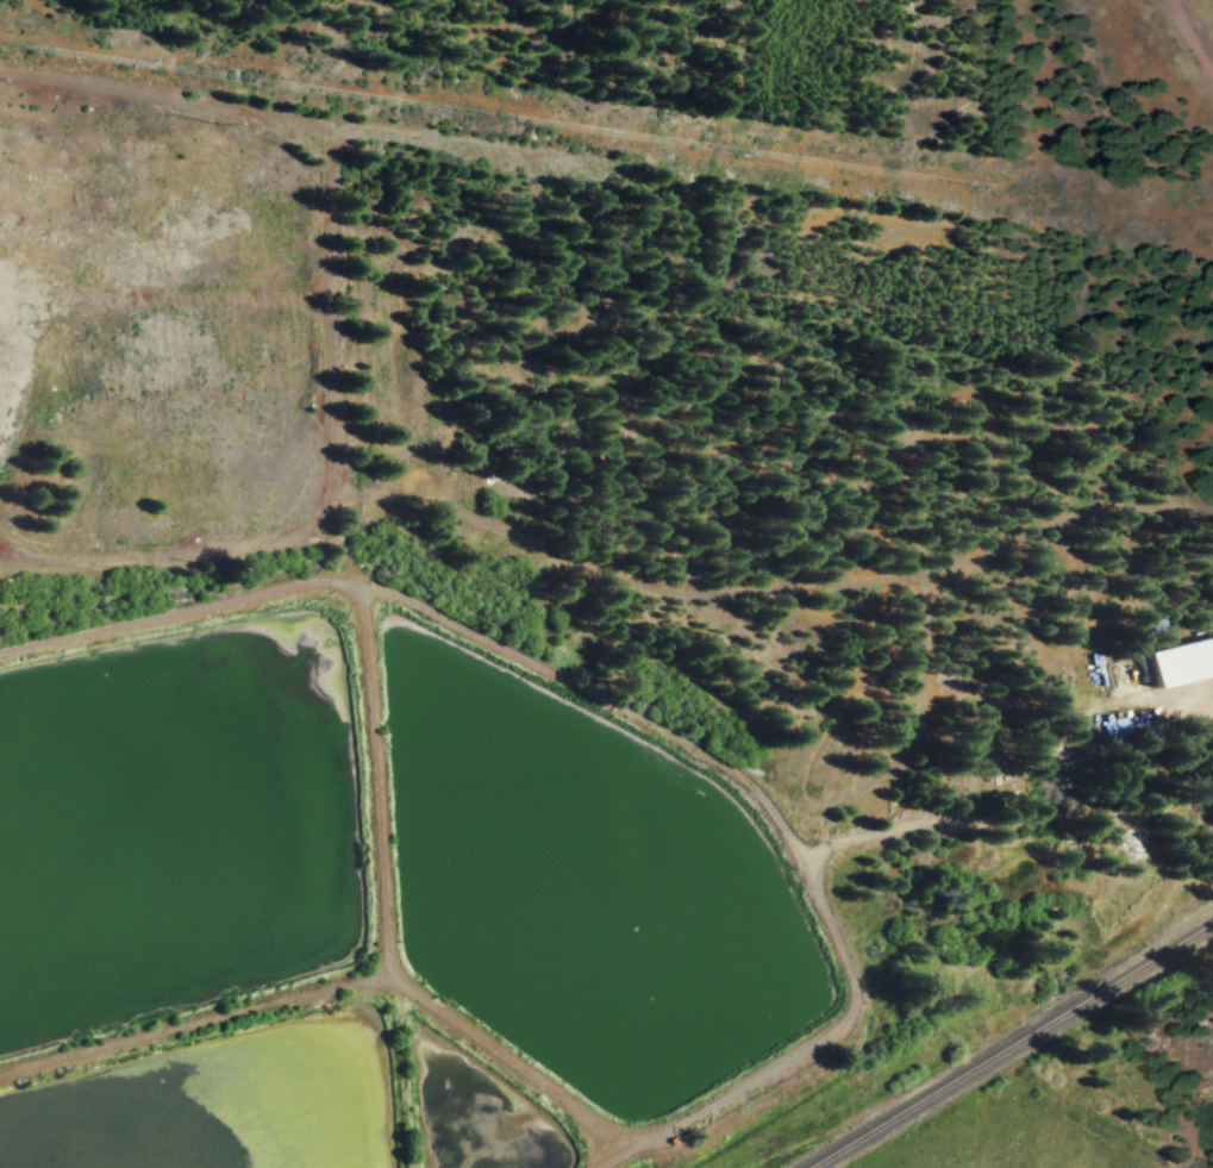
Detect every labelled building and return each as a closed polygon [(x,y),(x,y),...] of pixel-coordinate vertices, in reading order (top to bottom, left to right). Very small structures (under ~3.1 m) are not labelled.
[(1148,650),(1156,686),(1212,673),(1212,636),(1148,650)]
